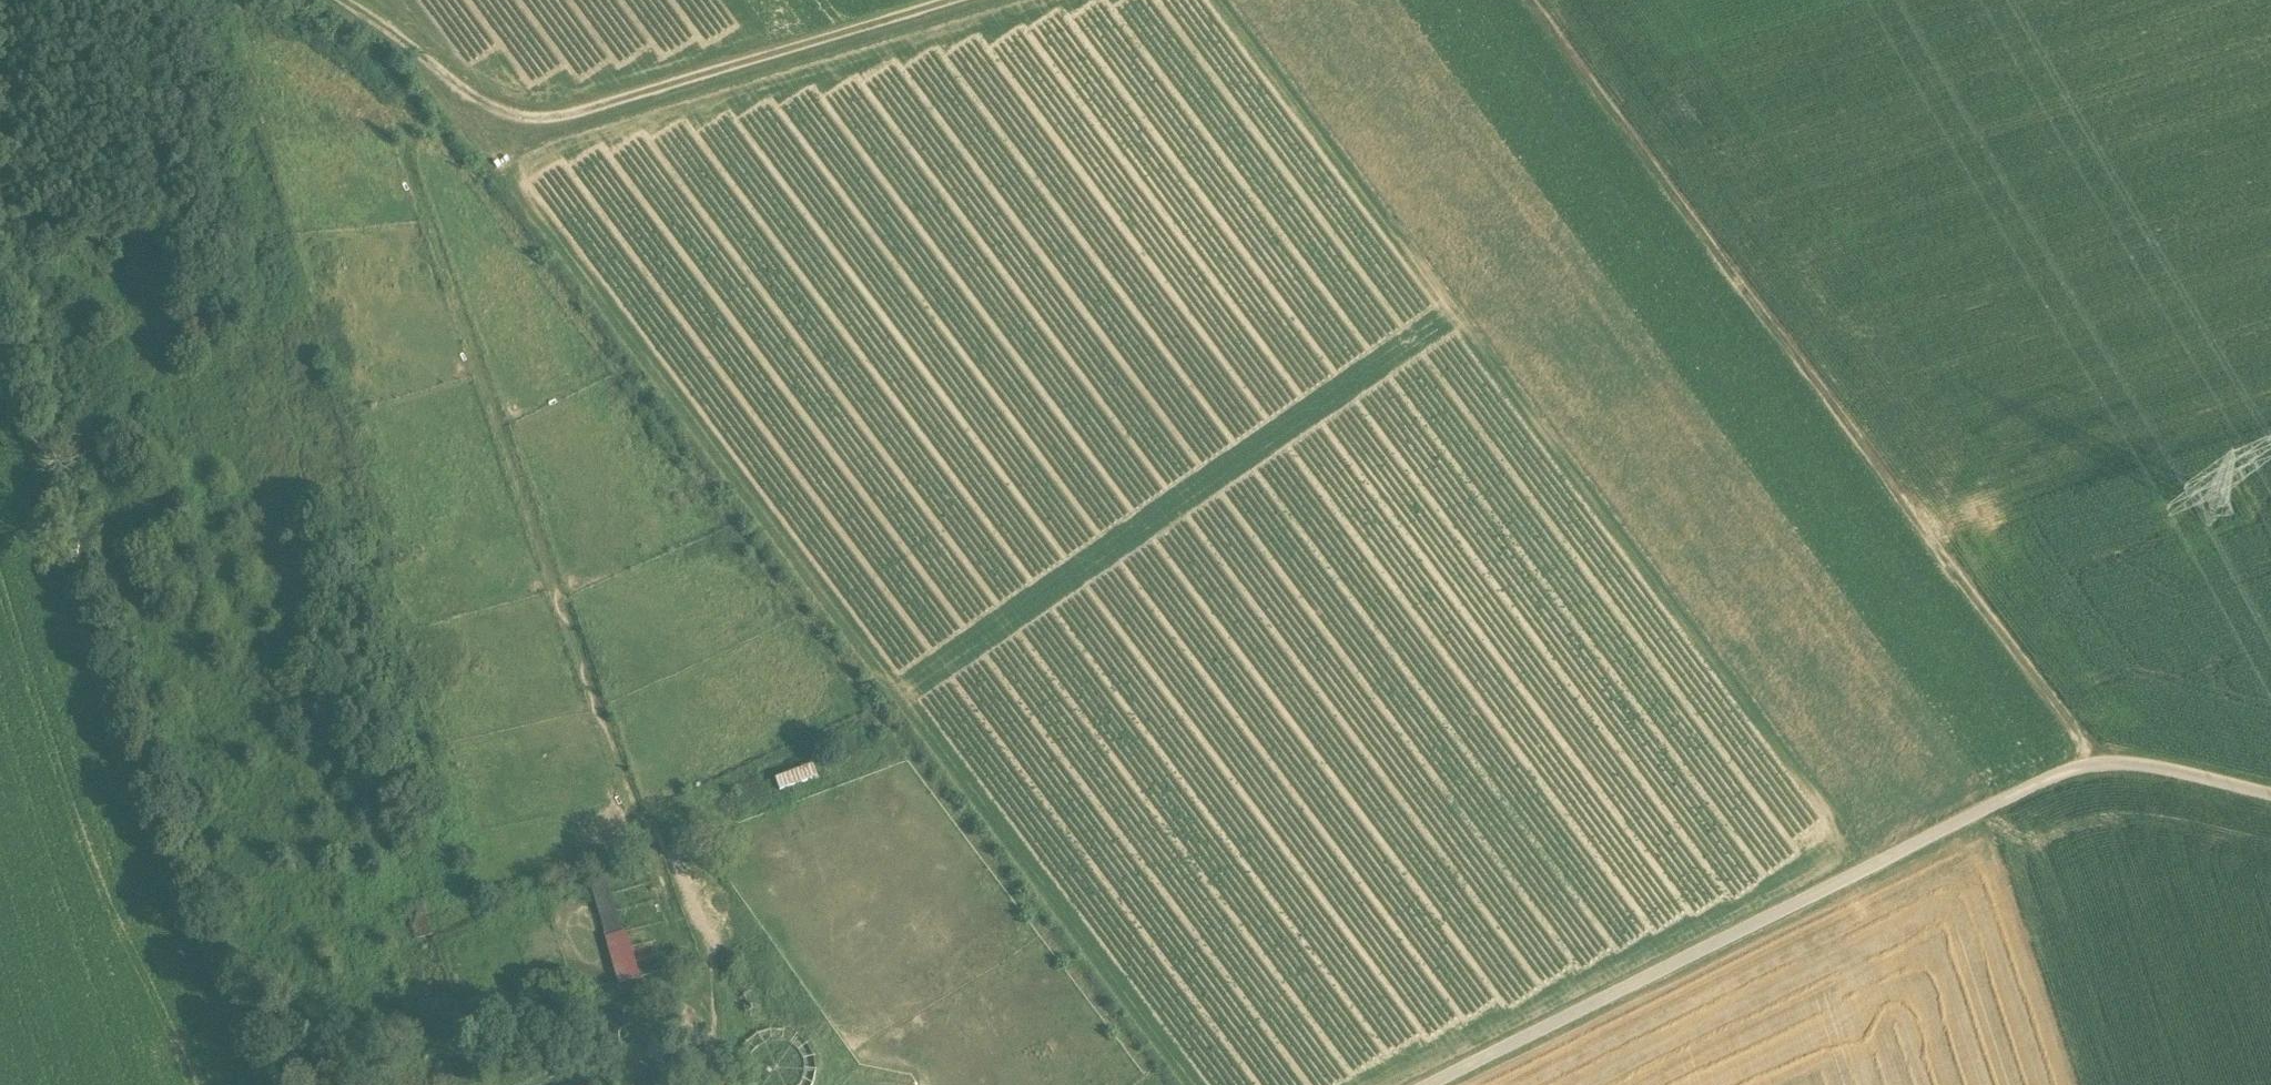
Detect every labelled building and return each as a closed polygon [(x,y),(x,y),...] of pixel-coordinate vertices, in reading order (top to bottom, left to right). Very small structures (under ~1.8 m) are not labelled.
[(811,767),(773,778),(776,791),(815,780),(811,767)]
